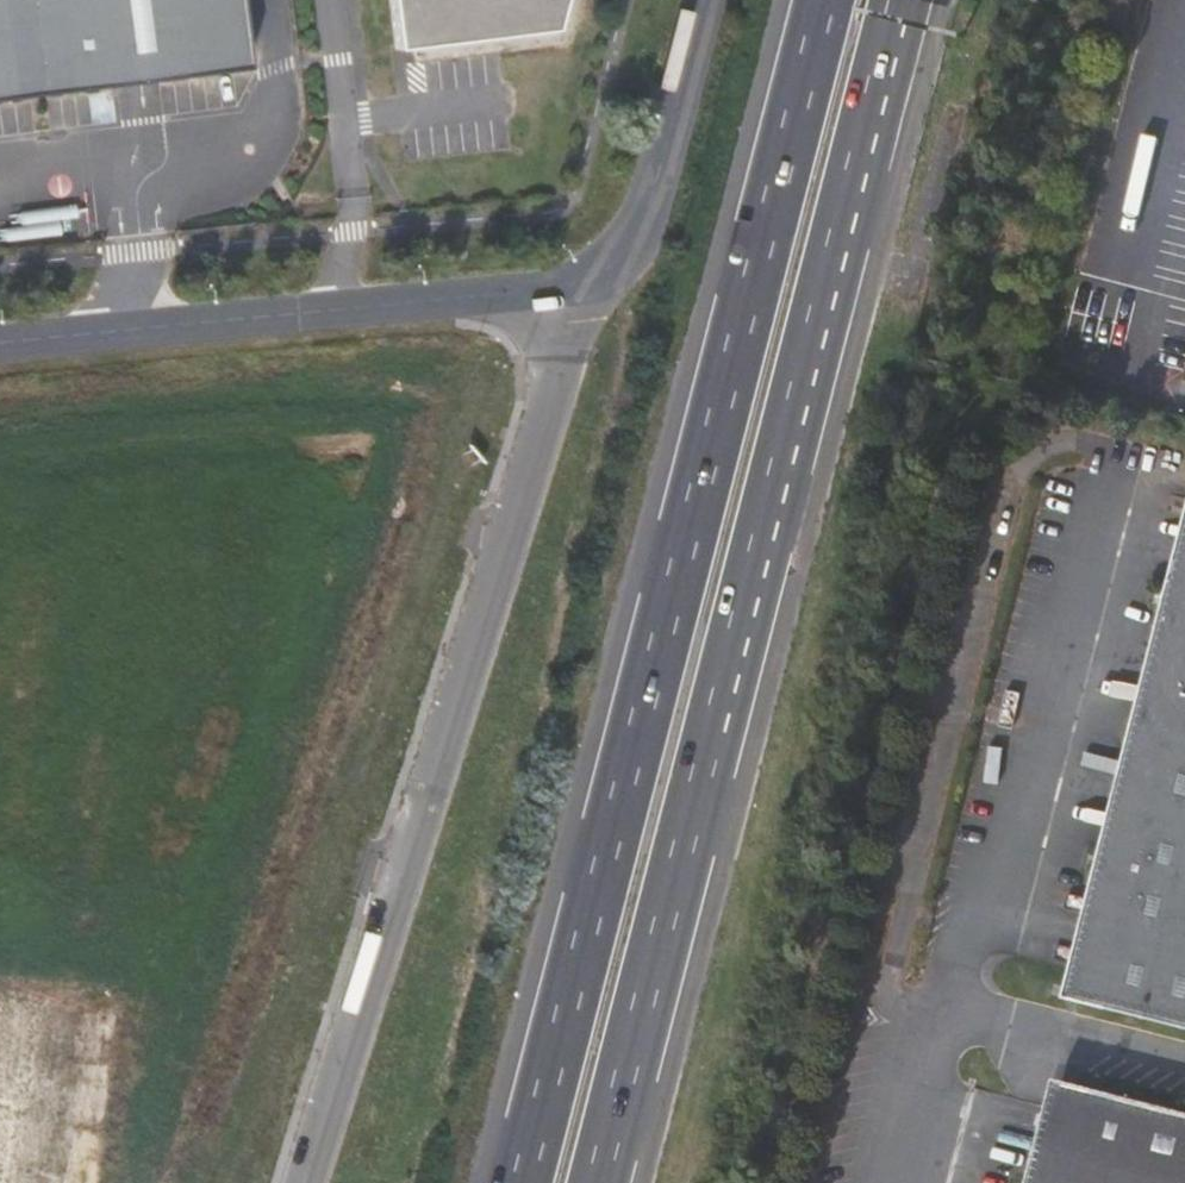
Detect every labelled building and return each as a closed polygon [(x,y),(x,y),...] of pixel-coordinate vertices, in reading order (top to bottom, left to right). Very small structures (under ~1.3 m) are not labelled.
[(248,67),(240,0),(0,0),(0,98),(248,67)] [(412,0),(395,0),(401,48),(417,46),(412,0)] [(417,46),(557,28),(564,0),(412,0),(417,46)] [(1107,878),(1076,997),(1184,1025),(1184,579),(1183,587),(1176,615),(1114,849),(1107,878)] [(1176,615),(1183,587),(1173,585),(1167,613),(1176,615)] [(1097,875),(1107,878),(1114,849),(1105,846),(1097,875)] [(1046,1182),(1184,1182),(1184,1110),(1072,1082),(1046,1182)]
